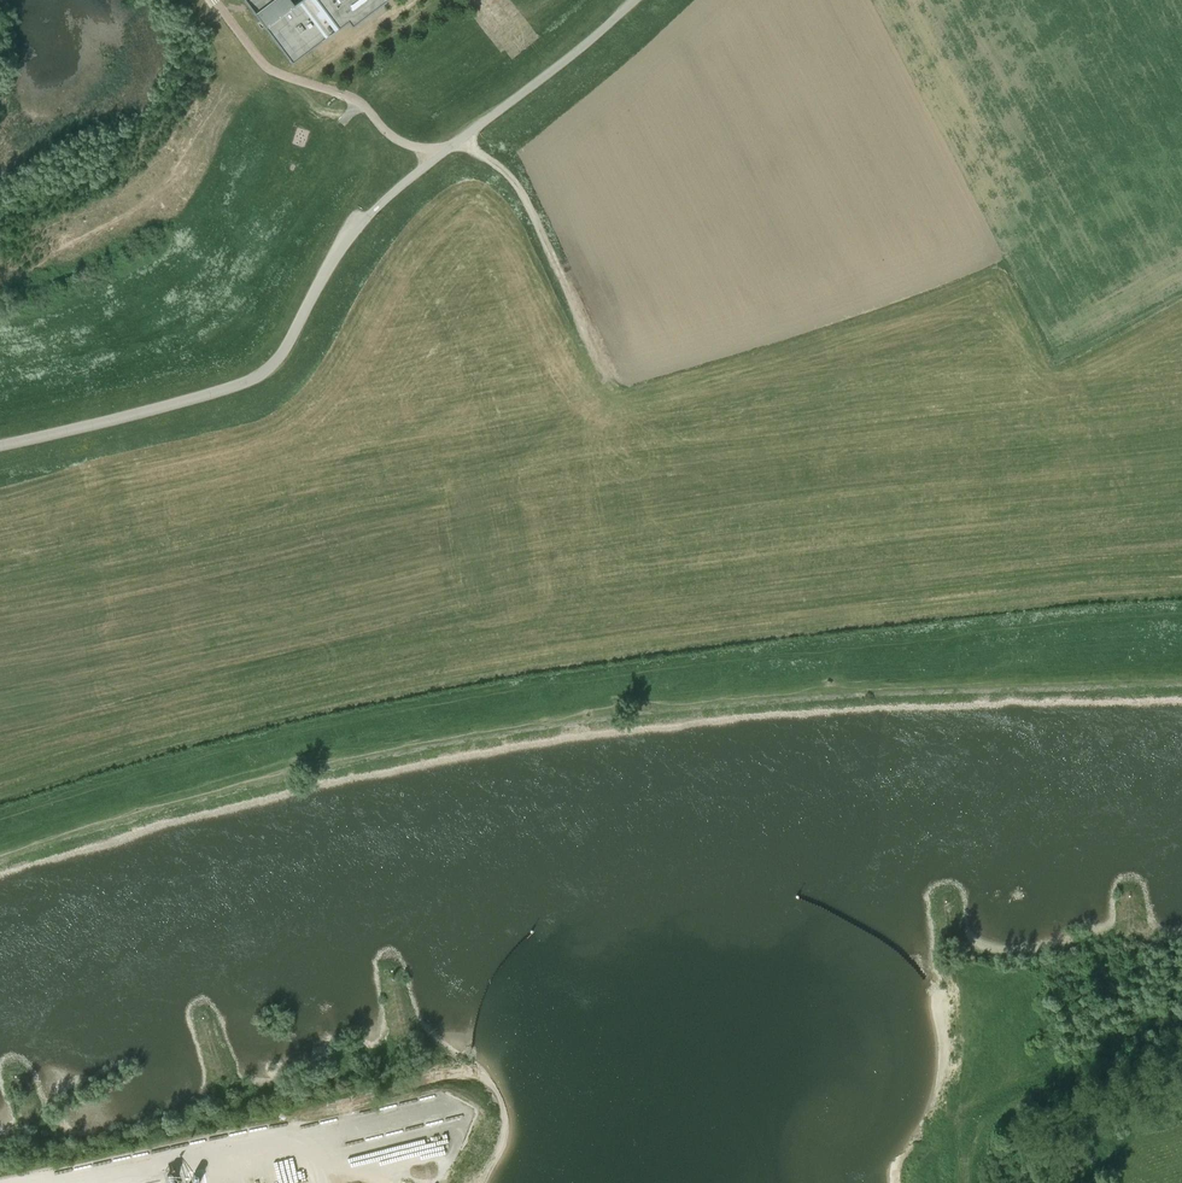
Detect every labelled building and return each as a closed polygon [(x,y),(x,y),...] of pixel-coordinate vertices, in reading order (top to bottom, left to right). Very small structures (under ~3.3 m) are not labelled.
[(294,5),(290,0),(244,0),(292,63),(347,22),(352,28),(388,0),(300,0),(294,5)]
